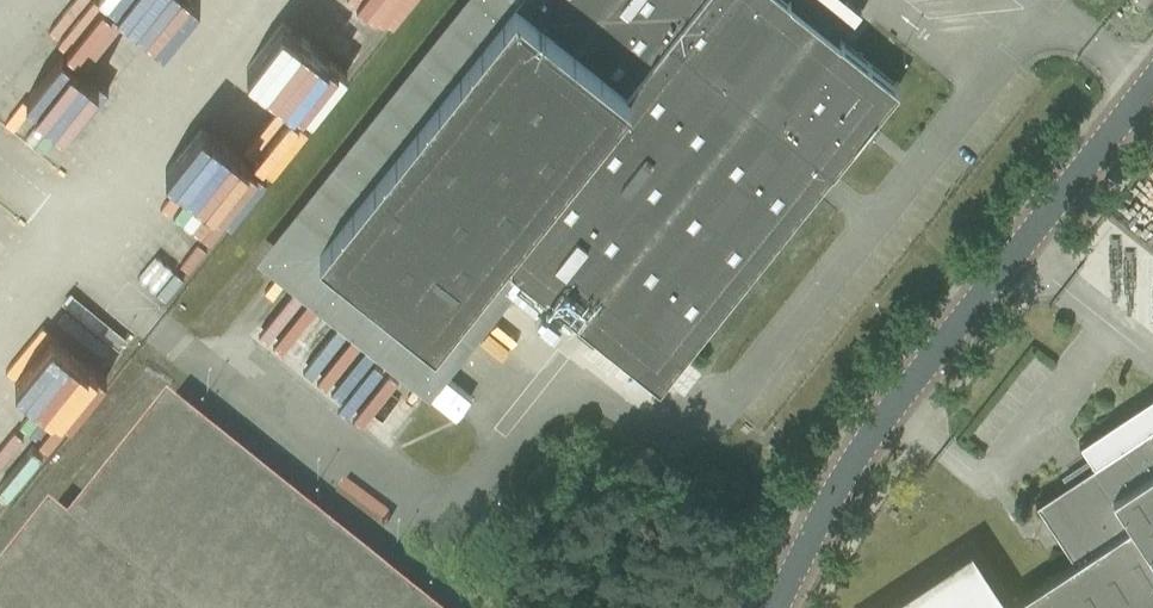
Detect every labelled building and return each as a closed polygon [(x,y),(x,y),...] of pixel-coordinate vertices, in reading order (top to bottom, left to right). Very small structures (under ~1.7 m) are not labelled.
[(272,257),(385,347),(387,359),(430,394),(524,276),(660,384),(833,169),(855,142),(854,141),(875,114),(876,115),(899,86),(791,0),(477,0),(272,257)] [(1036,502),(1074,559),(1008,603),(1012,607),(1152,607),(1152,394),(1080,442),(1094,464),(1036,502)] [(167,414),(68,538),(49,523),(0,584),(0,607),(410,607),(167,414)] [(13,425),(0,415),(0,442),(13,425)] [(15,475),(0,463),(0,495),(15,475)]
